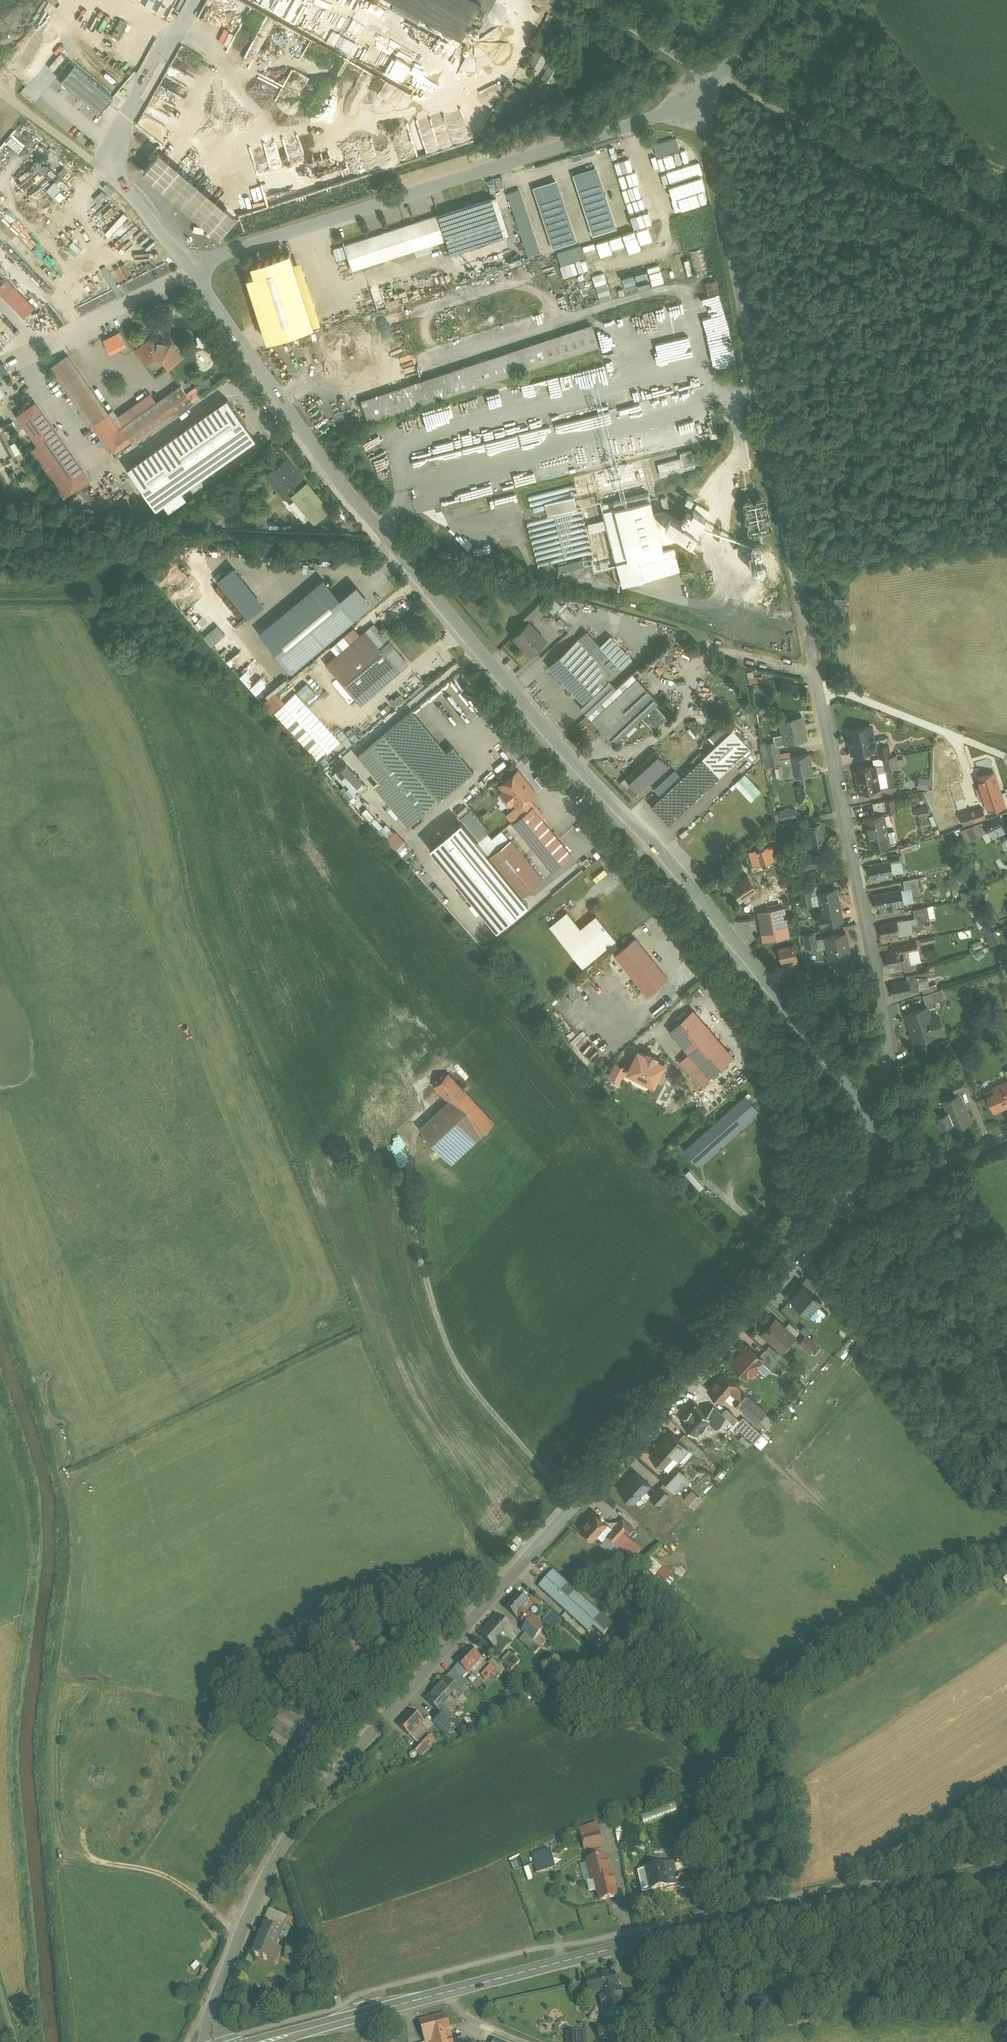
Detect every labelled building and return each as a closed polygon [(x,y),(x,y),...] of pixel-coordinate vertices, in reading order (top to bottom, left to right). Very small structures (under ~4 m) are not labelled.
[(137,3),(156,10),(159,0),(139,0),(137,3)] [(394,5),(393,8),(392,7),(392,8),(419,23),(423,14),(463,36),(473,41),(496,0),(396,0),(394,5)] [(121,20),(113,35),(120,39),(128,24),(121,20)] [(615,39),(605,33),(600,42),(610,48),(615,39)] [(543,39),(529,64),(541,70),(542,67),(545,62),(554,45),(543,39)] [(547,69),(542,78),(554,84),(563,67),(551,61),(550,64),(547,69)] [(114,97),(76,64),(62,81),(81,97),(83,95),(89,101),(88,102),(101,113),(114,97)] [(37,95),(48,83),(37,73),(27,86),(37,95)] [(154,151),(149,167),(158,169),(163,154),(154,151)] [(596,166),(573,173),(593,234),(615,227),(596,166)] [(684,182),(678,183),(679,190),(683,190),(683,192),(709,188),(707,176),(683,180),(684,182)] [(556,179),(533,187),(553,248),(576,240),(556,179)] [(518,189),(507,193),(528,256),(539,252),(518,189)] [(709,189),(684,195),(687,207),(712,200),(709,189)] [(626,192),(627,200),(640,200),(640,191),(626,192)] [(493,198),(439,215),(447,240),(452,253),(505,236),(493,198)] [(439,215),(345,245),(353,270),(369,265),(447,240),(439,215)] [(648,217),(635,219),(636,226),(649,224),(648,217)] [(138,219),(127,230),(134,237),(145,227),(138,219)] [(560,263),(588,259),(586,246),(558,251),(560,263)] [(704,247),(689,251),(694,271),(709,268),(704,247)] [(247,274),(268,342),(314,327),(289,251),(250,263),(254,272),(247,274)] [(656,284),(680,278),(674,258),(660,262),(661,266),(624,276),(627,288),(655,280),(656,284)] [(28,317),(38,308),(9,279),(0,288),(0,290),(28,317)] [(717,280),(706,283),(708,295),(720,292),(717,280)] [(534,348),(541,366),(599,347),(592,324),(361,397),(363,404),(466,370),(534,348)] [(158,341),(158,342),(153,341),(151,339),(137,349),(147,364),(155,358),(163,359),(169,367),(183,357),(173,343),(170,345),(165,344),(166,342),(158,341)] [(466,370),(472,389),(541,366),(534,348),(466,370)] [(108,413),(68,357),(53,367),(66,385),(93,424),(108,413)] [(5,363),(0,366),(0,379),(11,374),(5,363)] [(368,420),(369,422),(472,389),(466,370),(363,404),(366,412),(368,420)] [(93,424),(66,385),(52,395),(79,434),(93,424)] [(157,403),(123,426),(132,438),(135,443),(193,402),(181,385),(157,403)] [(108,413),(93,424),(113,452),(132,438),(123,426),(157,403),(149,392),(118,414),(114,408),(108,413)] [(92,468),(41,397),(17,414),(67,485),(92,468)] [(225,399),(128,466),(155,506),(253,438),(225,399)] [(368,420),(366,412),(358,415),(361,422),(368,420)] [(284,447),(280,443),(276,447),(280,451),(284,447)] [(682,458),(658,464),(661,476),(684,470),(696,467),(692,451),(681,454),(682,458)] [(288,458),(274,469),(289,487),(282,492),(286,498),(293,492),(306,481),(298,470),(288,458)] [(514,471),(486,476),(488,489),(482,490),(482,491),(516,485),(514,471)] [(306,481),(293,492),(311,514),(320,506),(325,502),(306,481)] [(649,493),(603,505),(623,585),(680,570),(675,548),(664,551),(662,542),(687,536),(673,528),(679,519),(671,514),(665,510),(654,513),(649,493)] [(695,497),(689,494),(686,498),(692,502),(695,497)] [(667,495),(661,497),(664,507),(670,506),(667,495)] [(765,495),(757,497),(759,505),(767,504),(765,495)] [(574,496),(545,504),(549,516),(578,508),(574,496)] [(753,498),(744,500),(746,508),(754,506),(753,498)] [(330,509),(325,502),(320,506),(328,516),(333,512),(330,509)] [(686,523),(679,519),(673,528),(687,536),(692,539),(709,509),(697,503),(686,523)] [(768,507),(759,509),(761,517),(769,515),(768,507)] [(755,510),(746,511),(748,520),(756,518),(755,510)] [(770,519),(762,520),(763,529),(772,527),(770,519)] [(757,521),(749,523),(750,531),(759,530),(757,521)] [(765,546),(757,541),(752,550),(760,554),(765,546)] [(764,560),(753,562),(755,573),(766,570),(764,560)] [(243,564),(216,584),(243,622),(270,603),(243,564)] [(618,568),(613,569),(616,583),(622,582),(618,568)] [(693,571),(682,574),(684,580),(695,577),(693,571)] [(754,590),(747,585),(743,593),(750,597),(754,590)] [(341,599),(330,586),(267,638),(292,669),(356,617),(355,616),(341,599)] [(370,604),(356,587),(341,599),(355,616),(370,604)] [(485,589),(477,588),(475,600),(483,601),(485,589)] [(766,596),(758,592),(754,599),(761,603),(766,596)] [(530,601),(526,597),(516,606),(529,619),(543,606),(535,597),(530,601)] [(557,612),(566,604),(559,597),(551,605),(557,612)] [(844,599),(836,599),(835,608),(830,607),(829,611),(835,611),(835,613),(843,614),(844,599)] [(529,621),(515,635),(523,644),(524,643),(533,653),(547,640),(529,621)] [(217,644),(230,632),(221,622),(208,634),(217,644)] [(389,642),(374,624),(366,631),(399,672),(408,665),(393,647),(394,646),(390,642),(389,642)] [(601,644),(587,630),(549,665),(584,702),(622,667),(601,644)] [(399,672),(366,631),(358,637),(362,642),(344,657),(340,652),(327,663),(344,683),(339,687),(350,700),(355,696),(362,704),(399,672)] [(631,658),(610,636),(601,644),(622,667),(631,658)] [(638,677),(593,718),(614,741),(642,715),(655,702),(659,699),(638,677)] [(398,703),(412,693),(405,683),(391,693),(398,703)] [(281,687),(267,699),(277,711),(291,699),(281,687)] [(655,702),(642,715),(655,729),(669,717),(655,702)] [(447,751),(413,710),(385,733),(440,799),(474,771),(453,745),(447,751)] [(719,716),(715,711),(710,716),(714,720),(719,716)] [(802,715),(781,720),(784,736),(776,738),(776,740),(777,740),(778,745),(807,739),(802,715)] [(866,727),(849,731),(851,743),(851,744),(852,753),(870,749),(867,735),(866,727)] [(733,729),(703,757),(720,776),(750,747),(733,729)] [(440,799),(385,733),(359,754),(372,770),(367,774),(409,825),(440,799)] [(873,734),(867,735),(870,749),(876,748),(873,734)] [(521,737),(510,744),(517,757),(529,749),(521,737)] [(887,737),(877,739),(880,758),(884,757),(891,756),(887,737)] [(776,740),(766,742),(768,749),(778,747),(778,745),(777,740),(776,740)] [(778,747),(768,749),(769,755),(779,753),(778,747)] [(656,751),(626,778),(632,784),(640,793),(669,766),(656,751)] [(779,753),(769,755),(770,760),(770,761),(780,759),(779,753)] [(780,759),(770,761),(771,766),(781,764),(784,778),(796,775),(813,772),(811,762),(812,762),(810,753),(780,759)] [(891,756),(884,757),(885,765),(886,769),(898,767),(896,755),(891,756)] [(703,757),(652,806),(669,824),(720,776),(703,757)] [(880,758),(873,759),(875,766),(875,767),(885,765),(884,757),(880,758)] [(988,769),(989,773),(994,773),(991,758),(978,760),(980,770),(988,769)] [(875,766),(856,770),(860,793),(880,789),(875,767),(875,766)] [(549,768),(538,777),(546,786),(557,777),(549,768)] [(518,771),(501,785),(505,790),(498,796),(507,807),(514,801),(518,806),(519,807),(527,799),(536,792),(518,771)] [(748,773),(737,783),(753,801),(764,792),(748,773)] [(995,773),(979,778),(989,810),(1005,804),(995,773)] [(932,789),(932,778),(921,778),(921,789),(932,789)] [(640,793),(632,784),(627,789),(635,798),(640,793)] [(895,798),(885,800),(886,806),(887,813),(897,811),(896,806),(895,798)] [(518,806),(508,815),(514,822),(533,807),(527,799),(519,807),(518,806)] [(796,799),(781,801),(783,811),(798,808),(796,799)] [(885,800),(873,803),(874,809),(886,806),(885,800)] [(956,801),(939,807),(947,831),(986,818),(983,807),(960,815),(956,801)] [(875,814),(865,816),(870,838),(870,839),(888,835),(884,813),(887,813),(886,806),(874,809),(875,814)] [(929,806),(918,808),(919,816),(930,814),(929,806)] [(572,854),(533,807),(514,822),(514,823),(517,826),(520,831),(552,870),(572,854)] [(983,822),(974,825),(979,836),(1004,823),(1000,815),(984,824),(983,822)] [(588,818),(579,826),(586,835),(595,827),(588,818)] [(528,902),(461,820),(430,845),(497,927),(528,902)] [(384,828),(391,836),(398,830),(391,822),(384,828)] [(824,822),(807,825),(811,848),(819,845),(828,843),(824,822)] [(517,826),(510,832),(514,836),(520,831),(517,826)] [(411,856),(419,848),(399,830),(391,838),(411,856)] [(552,870),(520,831),(514,836),(491,854),(523,894),(543,878),(543,877),(552,870)] [(888,835),(870,839),(870,838),(872,849),(891,845),(889,835),(888,835)] [(771,845),(750,851),(754,866),(776,859),(771,845)] [(911,845),(900,848),(902,854),(913,850),(911,845)] [(813,852),(801,855),(802,861),(814,859),(813,852)] [(891,861),(869,866),(871,878),(878,876),(878,879),(888,877),(888,874),(898,872),(896,862),(900,861),(899,854),(890,856),(891,861)] [(801,855),(795,856),(798,868),(803,867),(802,861),(801,855)] [(814,859),(802,861),(803,867),(804,868),(815,865),(814,859)] [(947,880),(952,889),(967,883),(962,873),(947,880)] [(761,893),(748,874),(733,885),(742,898),(743,897),(747,902),(761,893)] [(911,883),(896,886),(897,891),(898,899),(903,898),(902,892),(906,891),(907,895),(914,894),(913,890),(911,883)] [(837,888),(819,892),(823,913),(823,914),(841,911),(838,898),(839,897),(837,888)] [(810,889),(801,891),(802,898),(812,896),(810,889)] [(971,890),(961,892),(964,905),(974,903),(971,890)] [(897,891),(875,895),(877,907),(893,904),(893,900),(898,899),(897,891)] [(812,896),(802,898),(803,905),(813,903),(812,896)] [(928,906),(913,909),(915,918),(921,917),(929,915),(928,906)] [(784,907),(760,912),(765,941),(789,936),(784,907)] [(841,911),(823,914),(823,913),(820,914),(822,924),(842,920),(841,911)] [(597,915),(581,928),(568,912),(551,926),(583,965),(616,938),(597,915)] [(911,918),(880,924),(883,937),(899,934),(899,936),(914,933),(911,918)] [(814,932),(804,934),(805,941),(816,939),(814,932)] [(846,932),(826,936),(830,959),(835,958),(847,956),(851,955),(846,932)] [(668,977),(636,938),(616,954),(648,993),(668,977)] [(816,939),(805,941),(807,948),(817,945),(816,939)] [(917,942),(891,948),(892,953),(886,954),(889,966),(895,965),(896,967),(904,966),(912,964),(912,963),(910,955),(907,952),(919,950),(917,942)] [(795,946),(779,949),(783,969),(799,965),(795,946)] [(847,956),(835,958),(839,975),(850,973),(847,956)] [(915,963),(912,963),(912,964),(904,966),(905,971),(917,969),(915,963)] [(804,970),(795,972),(797,984),(806,982),(804,970)] [(927,971),(914,974),(915,981),(918,981),(929,979),(927,971)] [(908,980),(892,983),(895,996),(911,992),(911,991),(920,990),(918,981),(915,981),(914,974),(907,975),(908,980)] [(991,976),(978,977),(979,984),(991,983),(991,976)] [(931,986),(922,989),(924,994),(933,991),(931,986)] [(928,1007),(907,1014),(916,1040),(944,1031),(940,1020),(933,1022),(928,1007)] [(733,1055),(694,1010),(671,1029),(690,1052),(680,1061),(700,1084),(733,1055)] [(638,1048),(627,1071),(654,1085),(666,1062),(658,1058),(659,1056),(646,1050),(645,1052),(638,1048)] [(494,1123),(448,1073),(435,1085),(454,1105),(424,1133),(429,1138),(452,1162),(494,1123)] [(966,1075),(952,1081),(956,1092),(971,1086),(966,1075)] [(985,1091),(994,1111),(1006,1105),(1006,1082),(1003,1084),(1003,1083),(985,1091)] [(746,1094),(684,1148),(698,1163),(759,1109),(746,1094)] [(960,1095),(951,1098),(950,1097),(949,1098),(950,1099),(944,1101),(954,1124),(969,1118),(970,1121),(971,1121),(960,1095)] [(817,1295),(804,1284),(792,1298),(813,1317),(820,1309),(811,1302),(817,1295)] [(820,1309),(813,1317),(819,1323),(826,1315),(820,1309)] [(826,1315),(819,1323),(824,1327),(831,1320),(826,1315)] [(796,1336),(776,1318),(763,1333),(782,1351),(796,1336)] [(817,1344),(807,1335),(800,1342),(810,1351),(817,1344)] [(760,1355),(748,1345),(744,1350),(744,1351),(741,1354),(740,1354),(732,1363),(747,1376),(751,1372),(757,1372),(757,1365),(763,1359),(760,1355)] [(779,1361),(766,1349),(760,1355),(763,1359),(764,1361),(763,1362),(763,1364),(770,1370),(779,1361)] [(736,1385),(723,1373),(708,1390),(721,1401),(725,1397),(736,1385)] [(725,1397),(732,1404),(734,1401),(740,1406),(749,1396),(742,1390),(736,1385),(725,1397)] [(749,1396),(740,1406),(758,1422),(767,1412),(749,1396)] [(714,1414),(699,1400),(693,1407),(693,1408),(685,1417),(698,1428),(704,1421),(715,1430),(718,1427),(713,1423),(718,1418),(714,1414)] [(734,1415),(727,1408),(723,1413),(730,1419),(734,1415)] [(718,1409),(714,1414),(718,1418),(723,1413),(718,1409)] [(718,1418),(713,1423),(718,1427),(721,1430),(722,1429),(730,1419),(723,1413),(718,1418)] [(748,1427),(734,1415),(730,1419),(735,1424),(741,1429),(755,1442),(762,1434),(751,1424),(748,1427)] [(730,1419),(722,1429),(727,1433),(730,1429),(735,1424),(730,1419)] [(735,1424),(730,1429),(736,1435),(741,1429),(735,1424)] [(763,1437),(764,1438),(760,1443),(764,1447),(771,1440),(765,1434),(763,1437)] [(677,1451),(664,1439),(650,1455),(663,1467),(677,1451)] [(688,1477),(675,1466),(667,1475),(679,1486),(688,1477)] [(726,1467),(718,1477),(722,1480),(730,1471),(726,1467)] [(651,1485),(635,1471),(619,1489),(634,1502),(644,1491),(645,1492),(651,1485)] [(679,1486),(667,1475),(663,1480),(665,1482),(675,1491),(679,1486)] [(675,1491),(665,1482),(661,1486),(669,1494),(672,1496),(676,1492),(675,1491)] [(669,1494),(661,1486),(656,1491),(665,1499),(669,1494)] [(696,1489),(687,1498),(699,1509),(707,1499),(696,1489)] [(665,1499),(656,1491),(651,1497),(660,1504),(665,1499)] [(607,1524),(594,1512),(593,1513),(593,1512),(587,1518),(588,1519),(579,1529),(592,1540),(593,1539),(597,1535),(601,1531),(607,1524)] [(635,1529),(623,1519),(618,1524),(625,1529),(630,1534),(635,1529)] [(625,1529),(618,1524),(613,1529),(607,1524),(601,1531),(613,1542),(623,1531),(625,1529)] [(623,1531),(613,1542),(632,1559),(642,1548),(623,1531)] [(522,1534),(515,1541),(520,1546),(527,1538),(522,1534)] [(649,1565),(668,1582),(675,1574),(656,1557),(649,1565)] [(602,1616),(554,1572),(540,1588),(589,1631),(593,1626),(603,1634),(613,1623),(603,1614),(602,1616)] [(533,1606),(519,1594),(505,1609),(518,1620),(526,1627),(531,1623),(535,1618),(528,1612),(533,1606)] [(553,1610),(545,1619),(557,1630),(565,1621),(553,1610)] [(498,1617),(481,1635),(502,1654),(509,1646),(504,1642),(514,1631),(498,1617)] [(534,1626),(531,1623),(526,1627),(522,1632),(525,1635),(535,1643),(537,1645),(543,1639),(536,1633),(535,1635),(530,1631),(534,1626)] [(535,1643),(525,1635),(522,1639),(531,1648),(535,1643)] [(543,1639),(537,1645),(540,1648),(546,1642),(543,1639)] [(482,1659),(470,1648),(456,1663),(468,1674),(470,1671),(482,1659)] [(510,1652),(502,1661),(512,1670),(520,1661),(510,1652)] [(482,1659),(470,1671),(477,1677),(479,1674),(488,1664),(482,1659)] [(505,1670),(493,1659),(488,1664),(500,1675),(505,1670)] [(488,1664),(479,1674),(485,1679),(491,1673),(497,1679),(500,1675),(488,1664)] [(462,1695),(446,1679),(433,1693),(434,1694),(429,1700),(428,1699),(427,1700),(444,1715),(455,1703),(457,1704),(458,1702),(456,1700),(461,1694),(462,1695)] [(530,1693),(522,1699),(528,1705),(536,1698),(530,1693)] [(424,1722),(412,1711),(398,1725),(411,1737),(424,1722)] [(448,1722),(442,1716),(434,1725),(446,1735),(453,1727),(448,1722)] [(453,1717),(448,1722),(453,1727),(458,1722),(453,1717)] [(296,1729),(280,1718),(273,1729),(277,1731),(271,1741),(283,1749),(296,1729)] [(427,1734),(419,1743),(425,1748),(434,1739),(427,1734)] [(425,1748),(419,1743),(413,1749),(422,1757),(428,1751),(425,1748)] [(641,1813),(646,1826),(680,1811),(675,1799),(641,1813)] [(600,1833),(582,1837),(585,1850),(603,1846),(600,1833)] [(556,1849),(534,1854),(539,1874),(560,1869),(556,1849)] [(605,1858),(588,1862),(592,1882),(595,1881),(600,1902),(618,1898),(613,1877),(610,1877),(605,1858)] [(697,1866),(684,1869),(684,1874),(678,1875),(680,1884),(700,1880),(697,1866)] [(286,1918),(269,1911),(265,1920),(268,1921),(283,1926),(286,1918)] [(283,1926),(268,1921),(266,1926),(283,1933),(286,1927),(283,1926)] [(283,1933),(266,1926),(254,1956),(276,1965),(281,1952),(276,1950),(283,1933)] [(307,1947),(290,1944),(287,1959),(304,1962),(307,1947)] [(615,1974),(596,1979),(587,1981),(590,1993),(599,1990),(600,1996),(603,2008),(604,2014),(617,2010),(618,2012),(626,2010),(621,1991),(619,1992),(615,1974)] [(603,2008),(597,2009),(590,2020),(597,2025),(602,2017),(604,2014),(603,2008)] [(421,2023),(425,2041),(438,2041),(452,2038),(450,2033),(451,2033),(446,2017),(421,2023)] [(611,2024),(598,2027),(601,2040),(614,2037),(614,2036),(610,2037),(607,2026),(611,2025),(611,2024)] [(567,2033),(568,2041),(579,2041),(578,2032),(567,2033)]
